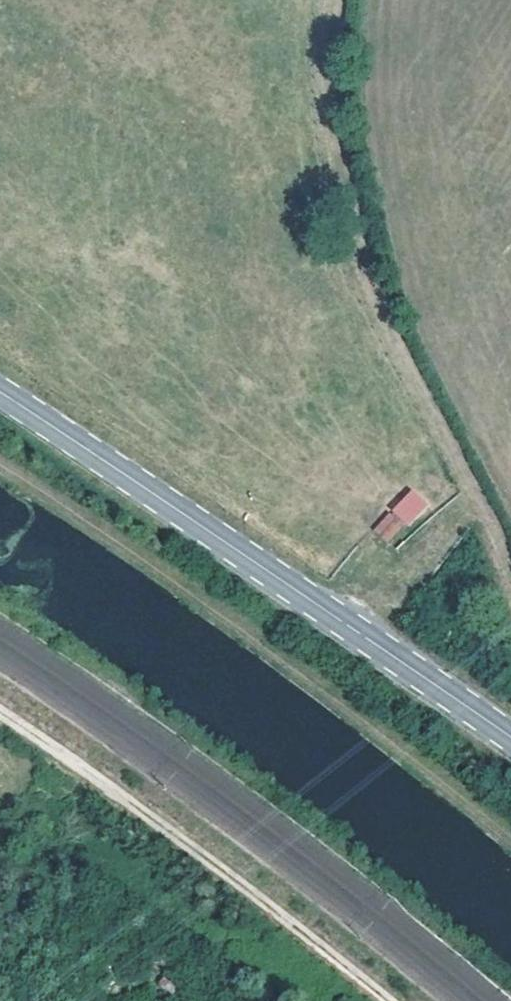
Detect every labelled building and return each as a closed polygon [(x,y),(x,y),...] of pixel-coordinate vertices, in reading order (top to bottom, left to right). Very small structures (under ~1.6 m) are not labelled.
[(413,491),(394,511),(408,523),(426,504),(413,491)] [(389,511),(372,528),(387,543),(404,527),(389,511)]
